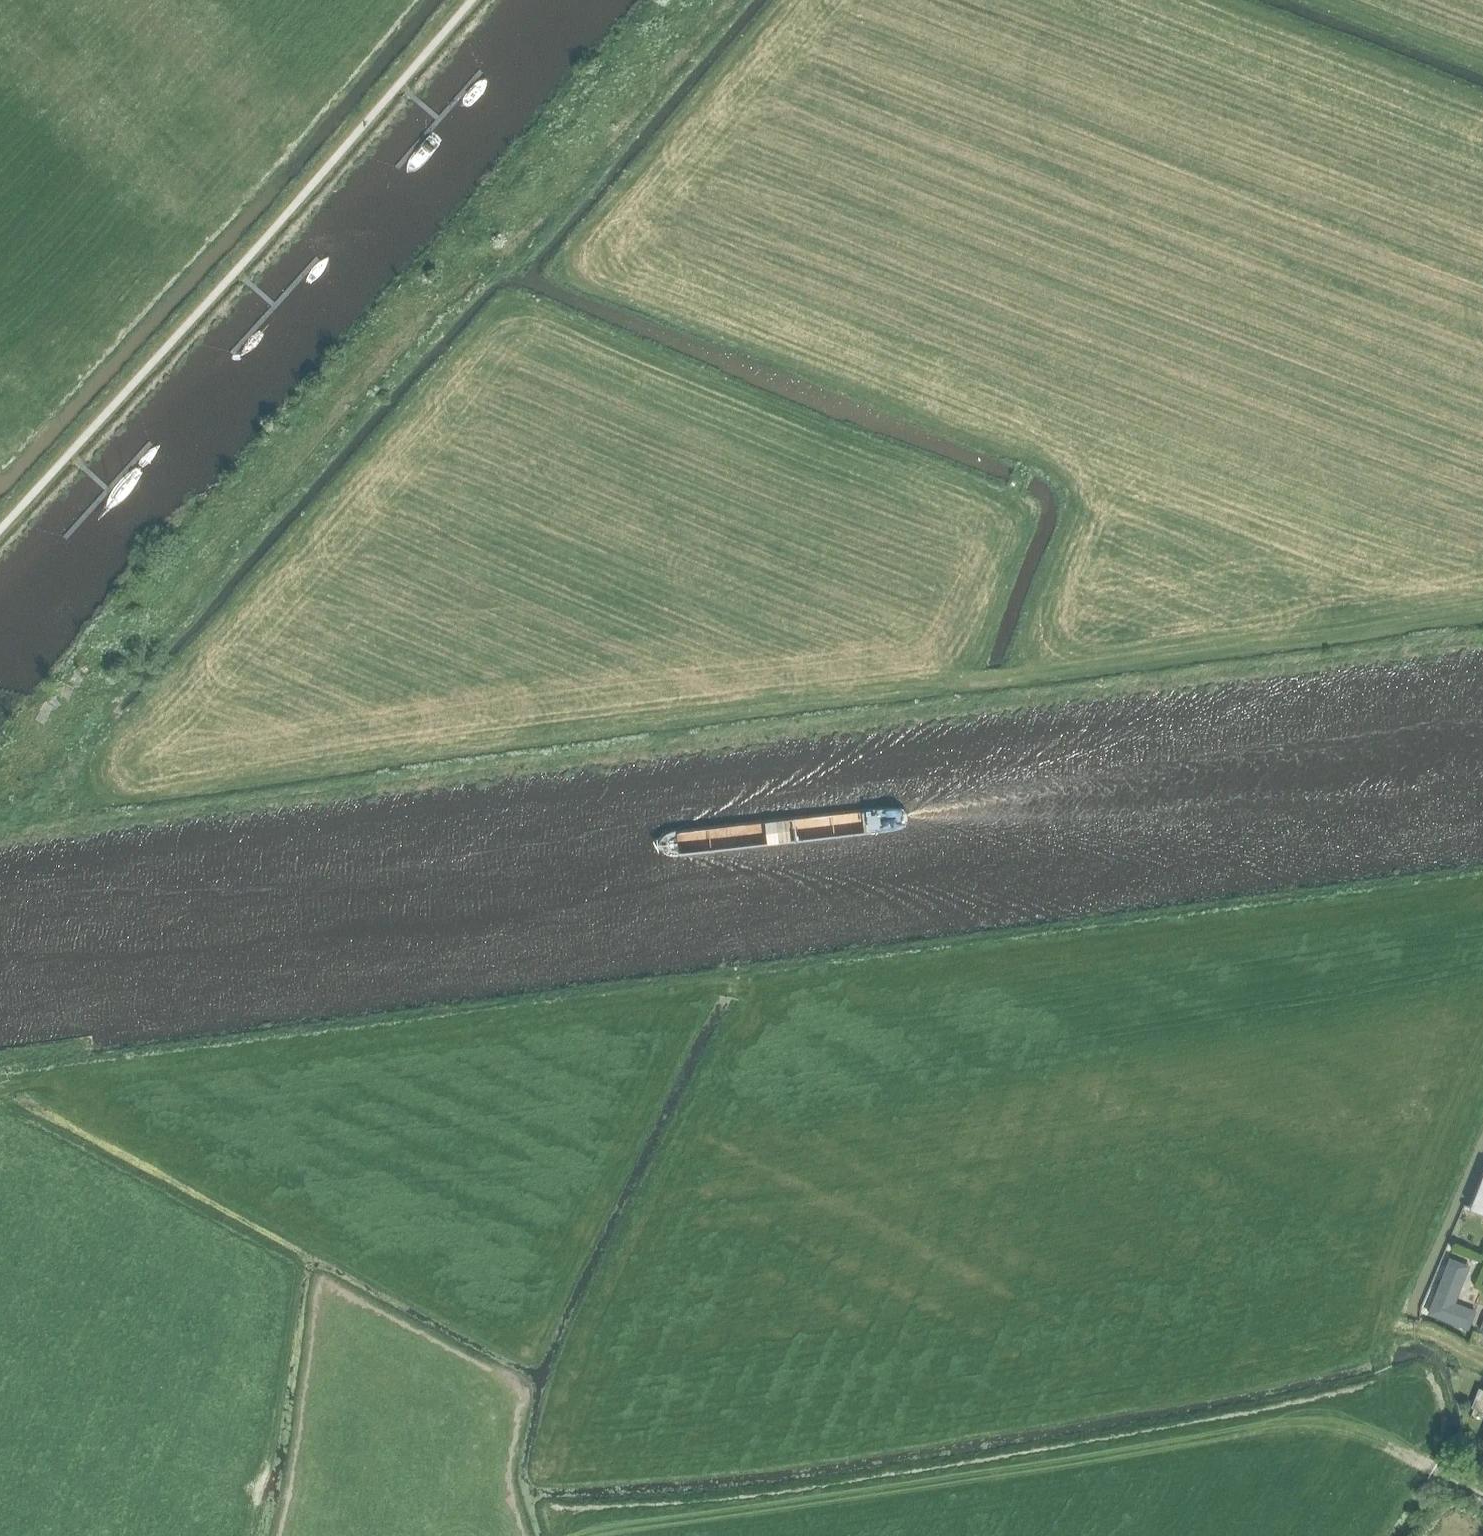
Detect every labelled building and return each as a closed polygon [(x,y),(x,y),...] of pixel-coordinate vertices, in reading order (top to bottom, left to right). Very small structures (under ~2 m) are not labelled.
[(1469,1265),(1448,1257),(1426,1313),(1467,1330),(1475,1311),(1454,1302),(1469,1265)] [(1471,1407),(1482,1411),(1482,1389),(1479,1388),(1471,1407)]
